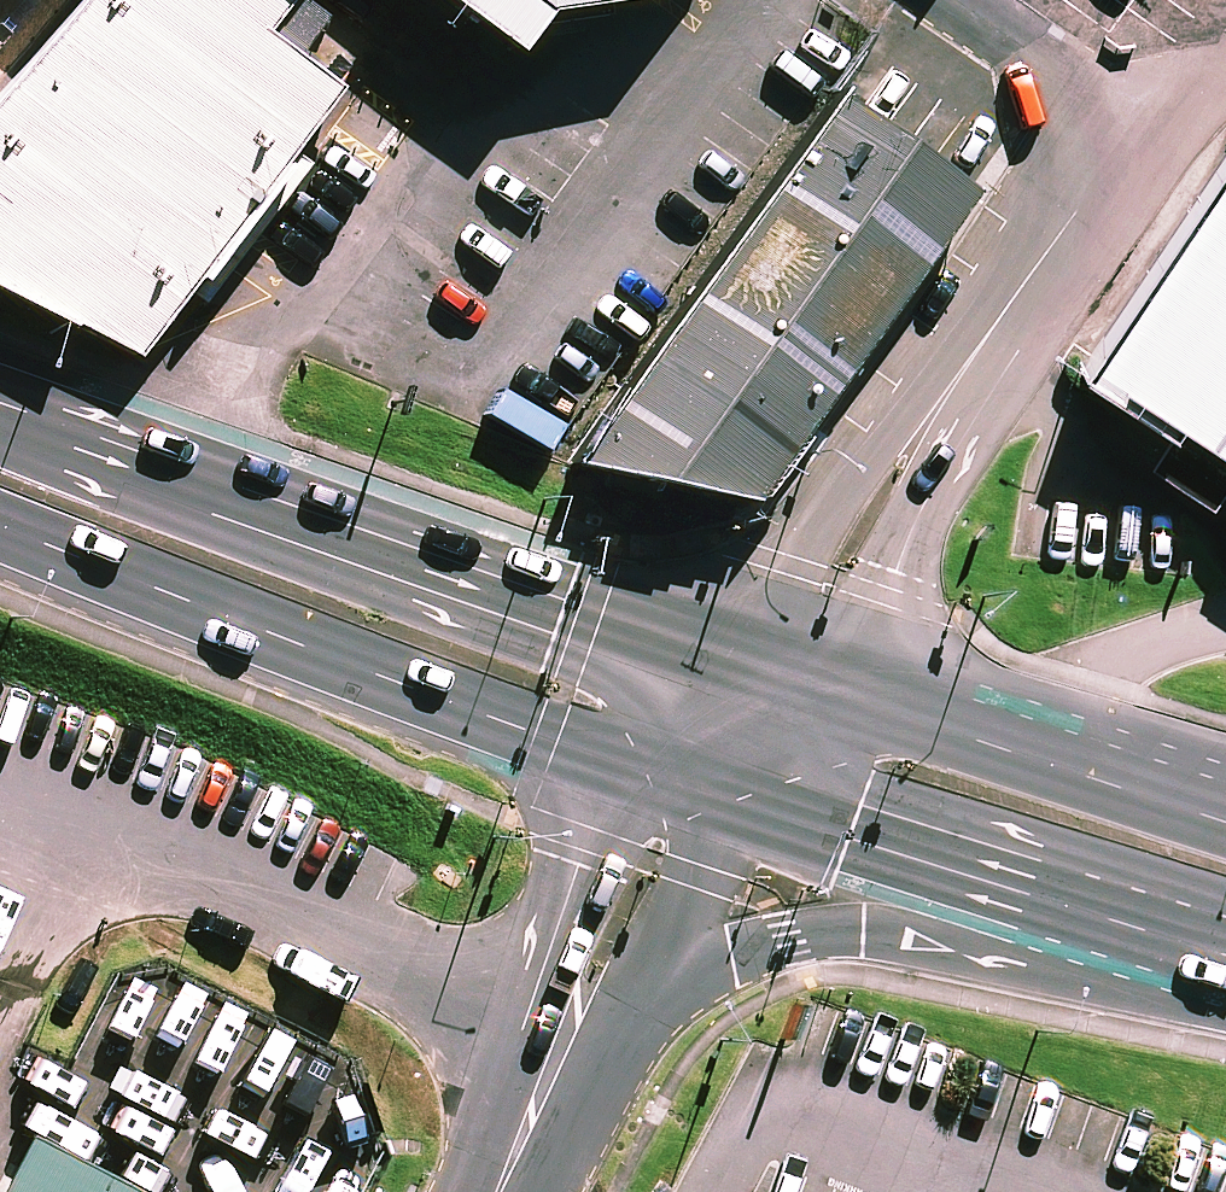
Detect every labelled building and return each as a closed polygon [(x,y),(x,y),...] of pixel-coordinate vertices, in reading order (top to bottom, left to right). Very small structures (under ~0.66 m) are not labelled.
[(140,322),(339,62),(257,0),(56,0),(0,63),(0,254),(140,322)] [(968,163),(824,67),(571,436),(755,480),(968,163)] [(1083,340),(1225,435),(1225,128),(1083,340)] [(32,1110),(0,1174),(0,1191),(198,1191),(32,1110)]
